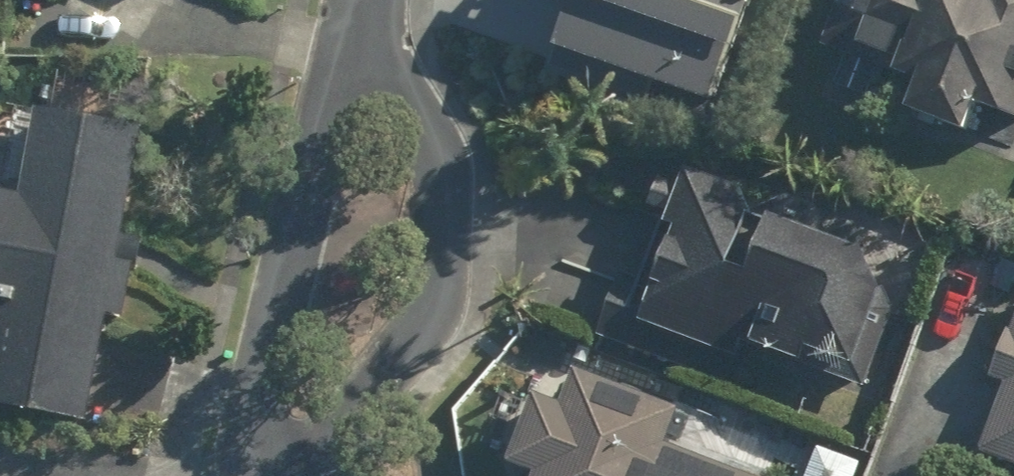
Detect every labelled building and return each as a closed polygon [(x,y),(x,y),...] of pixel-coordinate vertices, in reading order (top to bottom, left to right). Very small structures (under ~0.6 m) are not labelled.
[(54,11),(59,0),(33,0),(54,11)] [(540,64),(704,115),(739,0),(538,0),(536,8),(555,14),(540,64)] [(989,7),(971,0),(829,0),(810,48),(905,86),(892,118),(960,145),(973,113),(1013,129),(1013,3),(1005,0),(992,0),(989,7)] [(0,210),(0,427),(76,440),(127,151),(26,133),(12,212),(0,210)] [(612,283),(592,345),(725,388),(733,363),(838,397),(886,247),(676,179),(639,292),(612,283)] [(975,455),(1013,470),(1013,355),(975,455)] [(524,406),(500,475),(722,475),(656,453),(666,424),(562,388),(552,416),(524,406)]
